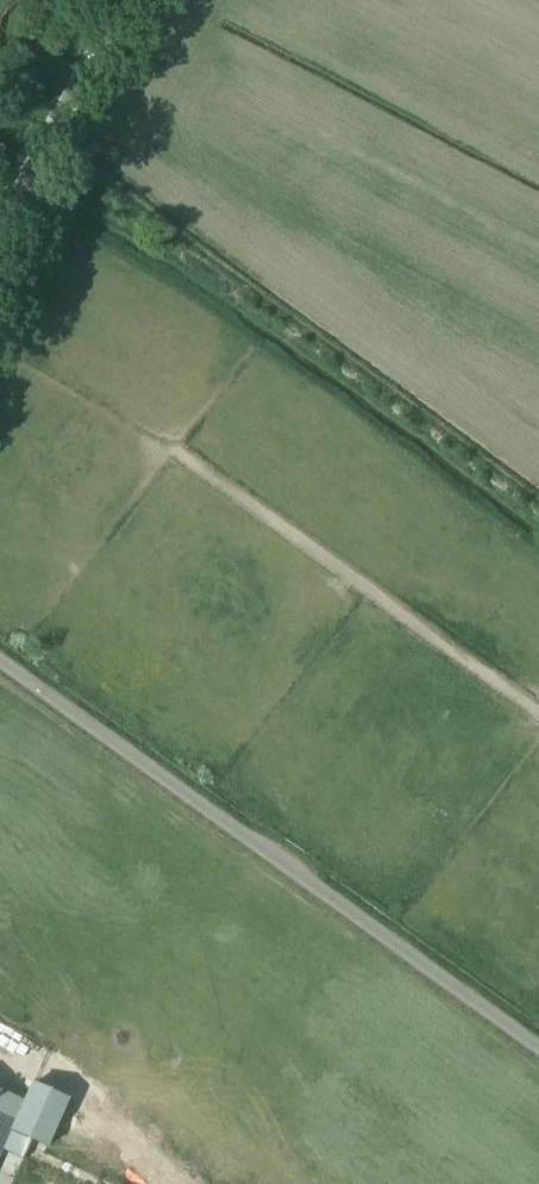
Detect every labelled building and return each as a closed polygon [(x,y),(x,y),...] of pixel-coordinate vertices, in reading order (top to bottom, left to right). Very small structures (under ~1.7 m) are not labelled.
[(33,1084),(25,1101),(13,1129),(12,1132),(31,1140),(48,1148),(69,1100),(33,1084)] [(13,1129),(0,1124),(0,1159),(13,1129)] [(22,1159),(31,1140),(12,1132),(3,1151),(22,1159)]
